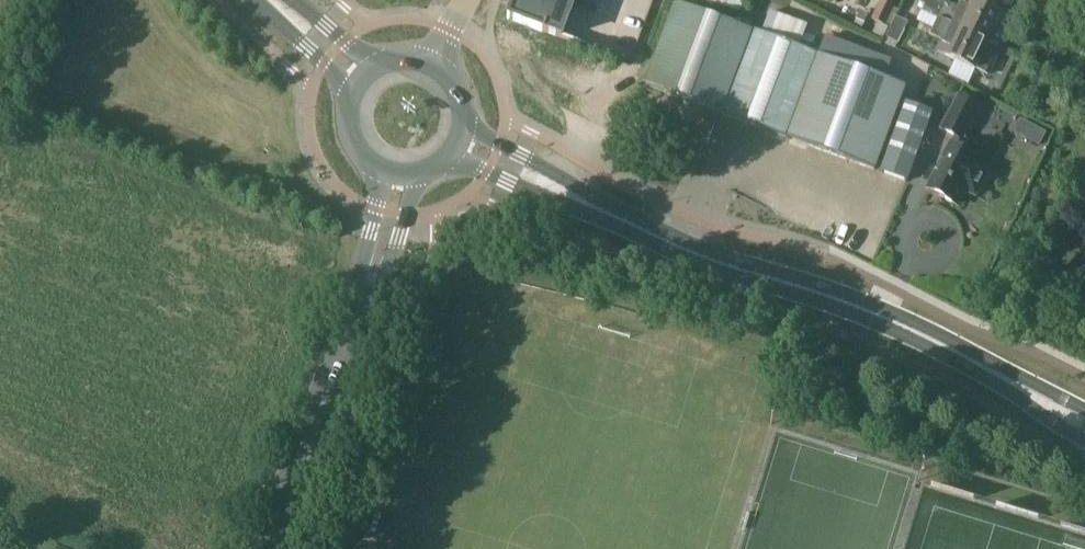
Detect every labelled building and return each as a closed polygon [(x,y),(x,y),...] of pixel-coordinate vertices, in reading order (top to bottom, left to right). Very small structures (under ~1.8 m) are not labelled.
[(513,19),(560,37),(574,0),(518,0),(520,1),(513,19)] [(888,0),(879,0),(870,20),(884,27),(895,3),(888,0)] [(943,6),(937,19),(1001,49),(1013,22),(967,0),(961,0),(957,9),(944,2),(943,6)] [(720,114),(748,30),(676,4),(646,87),(668,95),(720,114)] [(1052,19),(1059,23),(1061,24),(1066,15),(1057,10),(1052,19)] [(815,37),(803,33),(806,26),(769,12),(761,35),(817,56),(820,48),(812,45),(815,37)] [(861,28),(866,19),(867,16),(859,12),(853,25),(861,28)] [(1001,49),(937,19),(931,32),(944,38),(936,53),(988,77),(1001,49)] [(761,35),(748,30),(720,114),(825,153),(856,70),(817,56),(761,35)] [(856,70),(825,153),(873,170),(904,87),(856,70)] [(947,151),(928,187),(940,193),(938,197),(956,206),(963,192),(973,197),(986,172),(976,167),(978,163),(961,154),(967,142),(963,140),(980,107),(958,96),(939,131),(954,139),(947,151)] [(906,182),(931,113),(905,104),(879,173),(906,182)] [(1035,127),(1027,141),(1039,147),(1046,133),(1035,127)]
